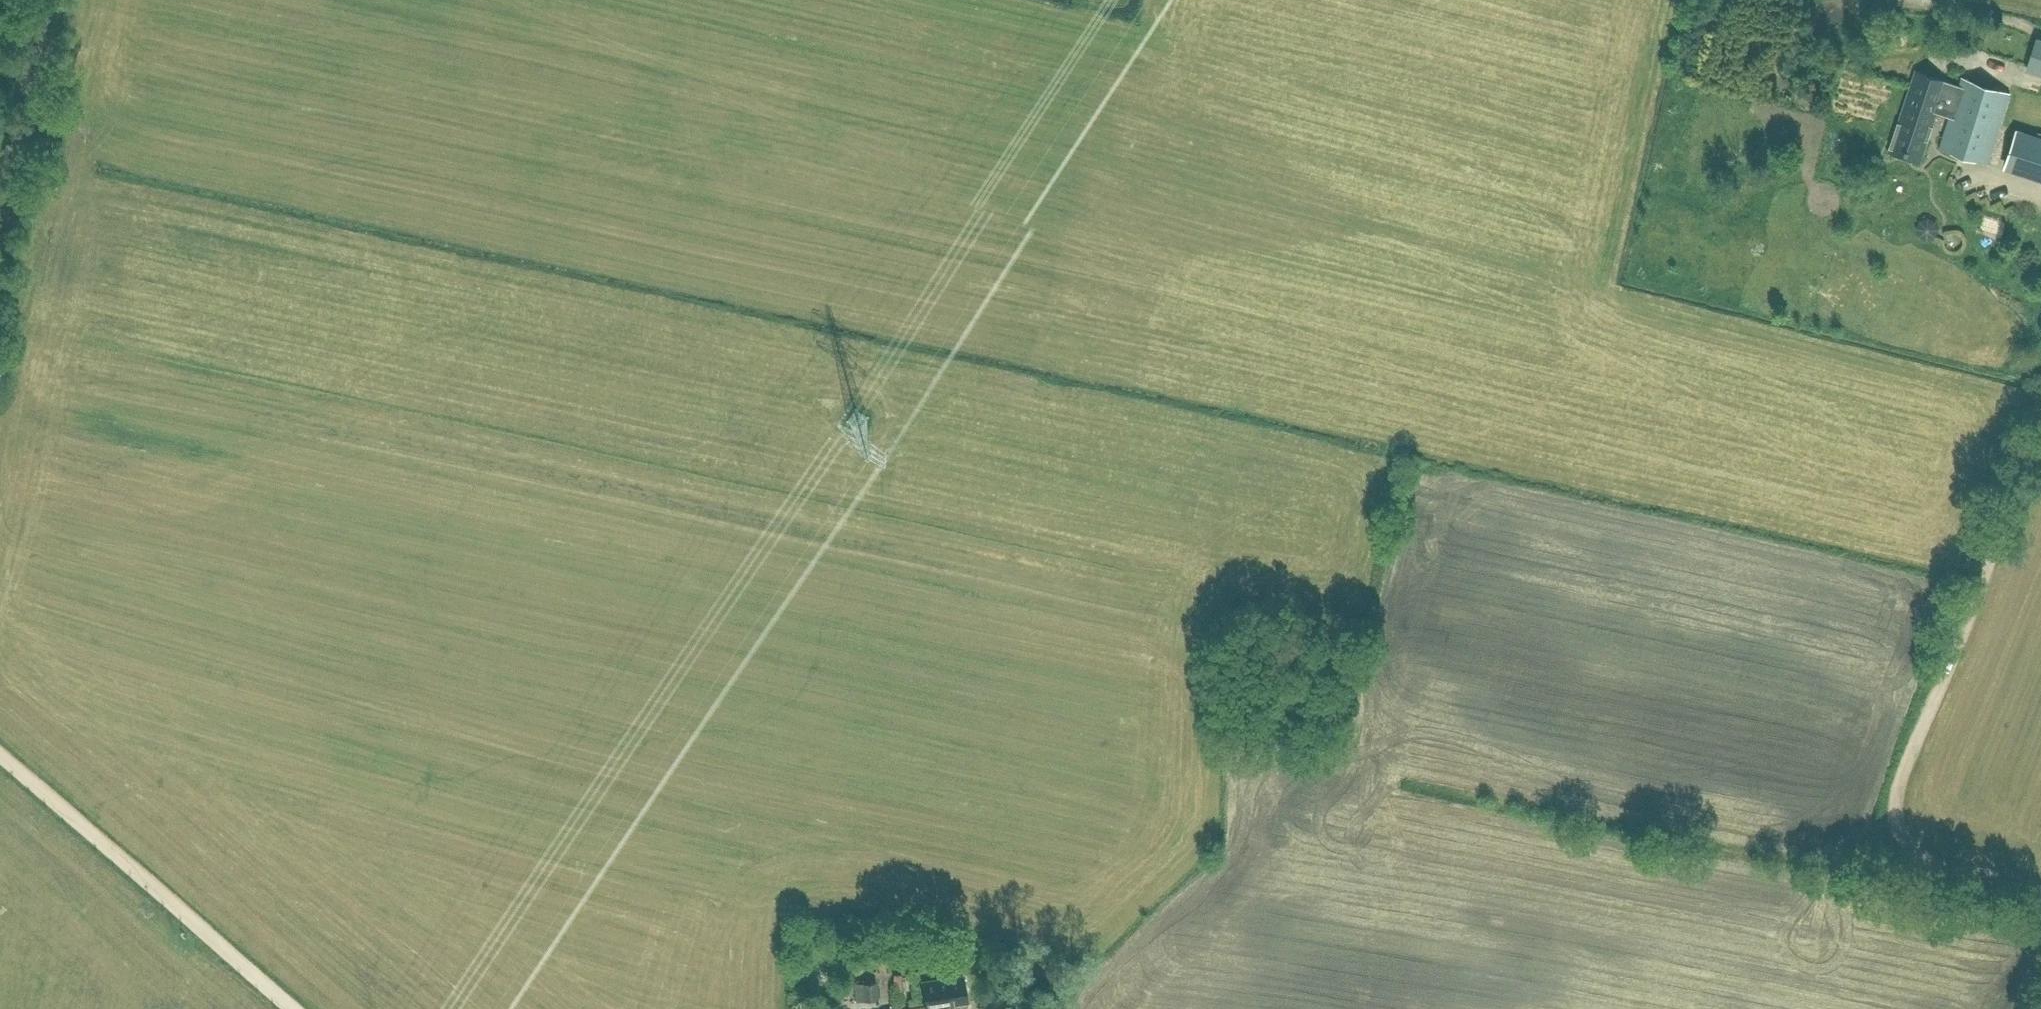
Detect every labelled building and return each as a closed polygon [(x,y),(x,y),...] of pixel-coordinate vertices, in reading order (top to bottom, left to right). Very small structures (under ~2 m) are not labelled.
[(2026,67),(2040,72),(2040,41),(2035,39),(2026,67)] [(1888,151),(1919,161),(1935,113),(1947,117),(1957,86),(1945,82),(1945,81),(1914,71),(1888,151)] [(1938,147),(1987,162),(2009,93),(1960,78),(1938,147)] [(2015,130),(2004,166),(2040,179),(2040,138),(2015,130)] [(875,998),(874,981),(860,982),(861,999),(875,998)]
